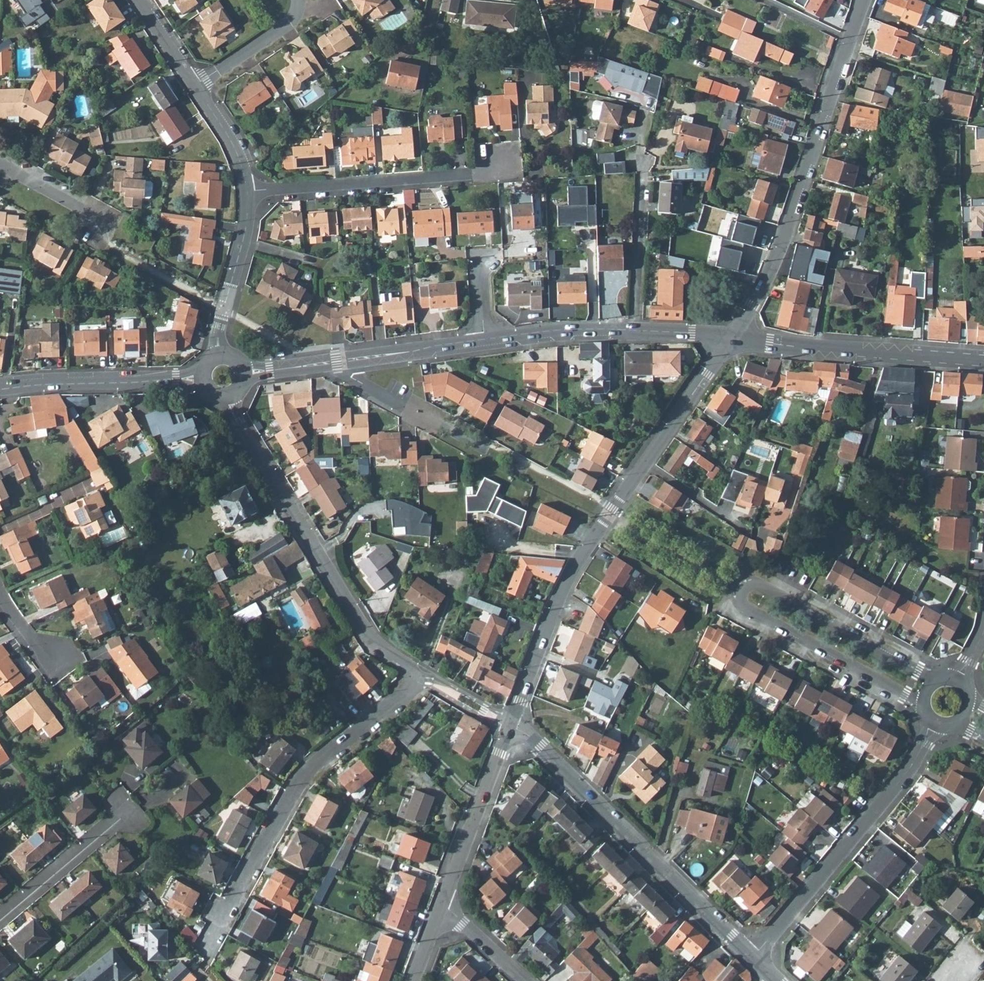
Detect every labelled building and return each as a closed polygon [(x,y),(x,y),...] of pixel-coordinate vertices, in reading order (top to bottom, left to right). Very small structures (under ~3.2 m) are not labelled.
[(24,26),(44,13),(39,4),(42,2),(40,0),(13,0),(14,2),(16,0),(25,13),(18,18),(24,26)] [(105,32),(124,19),(111,0),(95,0),(87,5),(105,32)] [(172,1),(180,13),(196,2),(194,0),(174,0),(172,1)] [(362,16),(368,11),(375,7),(380,16),(384,16),(395,9),(390,0),(352,0),(362,16)] [(440,10),(456,14),(459,0),(442,0),(440,10)] [(497,5),(497,3),(467,0),(465,23),(491,26),(492,25),(514,27),(516,5),(502,4),(502,5),(497,5)] [(613,0),(578,0),(578,1),(595,3),(594,8),(611,10),(613,0)] [(648,0),(636,0),(627,24),(647,32),(658,4),(648,0)] [(793,2),(821,19),(832,0),(794,0),(793,2)] [(924,2),(917,0),(908,0),(908,1),(904,0),(888,0),(884,9),(902,16),(900,20),(915,26),(924,2)] [(216,2),(199,13),(204,20),(200,23),(205,30),(207,34),(208,33),(210,36),(207,37),(215,48),(227,39),(224,36),(234,29),(230,23),(227,18),(227,14),(223,7),(220,9),(216,2)] [(930,5),(924,2),(915,26),(921,28),(930,5)] [(368,11),(374,20),(380,16),(375,7),(368,11)] [(741,31),(747,19),(727,10),(721,23),(741,31)] [(946,11),(941,19),(953,25),(957,16),(946,11)] [(356,46),(364,40),(349,19),(334,29),(335,31),(327,37),(325,35),(325,34),(319,38),(318,44),(327,57),(336,51),(341,52),(354,43),(356,46)] [(741,31),(750,35),(756,23),(747,19),(741,31)] [(752,62),(757,52),(760,54),(778,61),(788,65),(793,54),(783,50),(750,35),(741,31),(721,23),(717,31),(737,40),(731,53),(752,62)] [(904,40),(907,32),(882,23),(879,31),(882,32),(880,39),(879,38),(878,39),(874,49),(897,58),(899,53),(909,57),(914,43),(904,40)] [(118,59),(131,78),(150,65),(131,38),(129,40),(125,33),(109,39),(116,49),(112,51),(104,56),(110,65),(118,59)] [(0,52),(0,73),(3,73),(3,71),(11,70),(10,45),(0,52)] [(951,55),(952,49),(940,45),(938,50),(951,55)] [(300,51),(304,57),(311,52),(307,46),(300,51)] [(722,61),(725,53),(708,46),(705,54),(722,61)] [(600,57),(610,61),(613,53),(603,50),(600,57)] [(316,75),(324,70),(311,52),(304,57),(300,51),(292,56),(295,62),(297,63),(291,67),(290,65),(281,71),(286,78),(285,84),(289,90),(295,91),(300,88),(301,82),(314,73),(316,75)] [(752,62),(756,64),(760,54),(757,52),(752,62)] [(597,63),(596,72),(603,75),(614,86),(619,82),(624,84),(623,86),(640,92),(656,100),(662,78),(610,61),(600,57),(597,56),(597,63)] [(440,65),(440,57),(431,57),(430,64),(440,65)] [(555,58),(549,59),(552,70),(559,70),(555,58)] [(415,90),(420,67),(391,60),(386,83),(415,90)] [(569,71),(578,71),(578,62),(571,62),(569,71)] [(596,72),(597,63),(578,62),(578,71),(596,72)] [(415,90),(422,92),(428,65),(420,63),(420,67),(415,90)] [(886,85),(891,72),(871,65),(864,89),(858,87),(854,98),(885,108),(889,97),(883,95),(886,85)] [(47,76),(46,85),(52,85),(52,90),(63,90),(63,71),(46,71),(47,76)] [(569,71),(570,81),(578,83),(578,71),(569,71)] [(270,95),(277,91),(267,75),(260,79),(259,78),(247,86),(248,88),(238,95),(237,100),(246,113),(249,114),(254,111),(255,107),(271,96),(270,95)] [(46,85),(47,76),(38,76),(32,86),(37,88),(33,95),(39,99),(40,98),(42,99),(45,92),(50,95),(52,90),(52,85),(46,85)] [(695,89),(707,93),(712,80),(700,76),(695,89)] [(782,107),(790,88),(760,76),(752,96),(782,107)] [(943,90),(945,80),(933,76),(928,92),(931,93),(941,96),(943,90)] [(147,87),(163,110),(172,104),(177,100),(162,77),(147,87)] [(734,102),(739,89),(712,80),(707,93),(726,99),(734,102)] [(510,105),(517,104),(515,83),(503,82),(504,95),(504,99),(498,99),(497,96),(486,97),(487,105),(475,105),(476,127),(489,126),(489,125),(489,123),(500,122),(500,124),(501,130),(512,129),(510,105)] [(553,103),(552,85),(532,86),(533,100),(526,100),(526,124),(534,124),(540,124),(540,128),(545,136),(554,131),(555,126),(547,113),(547,103),(553,103)] [(886,85),(883,95),(889,97),(891,98),(895,88),(886,85)] [(6,118),(6,115),(19,115),(41,127),(43,123),(51,109),(53,105),(46,101),(42,99),(40,98),(39,99),(33,95),(30,93),(30,92),(25,90),(10,90),(10,93),(5,93),(5,90),(0,90),(0,118),(6,118)] [(943,90),(941,96),(940,103),(938,110),(969,115),(973,95),(943,90)] [(935,101),(940,103),(941,96),(931,93),(929,100),(935,101)] [(730,116),(734,102),(726,99),(719,128),(726,130),(727,130),(728,125),(733,126),(735,118),(734,117),(730,116)] [(97,109),(102,116),(116,107),(111,100),(97,109)] [(621,108),(622,106),(602,102),(595,101),(593,102),(591,109),(593,112),(591,117),(593,119),(598,120),(598,121),(599,122),(595,140),(610,143),(613,128),(614,125),(617,126),(618,123),(620,123),(633,126),(636,111),(621,108)] [(931,117),(936,118),(938,110),(940,103),(935,101),(931,117)] [(922,115),(929,116),(932,104),(919,102),(917,112),(922,113),(922,115)] [(848,125),(876,131),(878,110),(854,105),(854,106),(844,103),(835,131),(845,134),(848,125)] [(173,141),(190,130),(172,104),(163,110),(156,115),(166,130),(173,141)] [(372,124),(382,124),(380,107),(371,105),(372,124)] [(791,133),(795,123),(752,108),(748,121),(761,126),(762,124),(776,129),(776,128),(782,130),(781,132),(789,135),(790,132),(791,133)] [(51,109),(43,123),(50,126),(57,112),(51,109)] [(454,138),(462,138),(460,115),(452,116),(452,117),(442,118),(439,116),(430,116),(428,119),(428,127),(426,127),(427,140),(437,139),(439,138),(443,137),(444,141),(444,143),(454,142),(454,138)] [(673,133),(679,134),(682,122),(690,124),(692,118),(682,116),(681,119),(678,118),(677,122),(675,121),(673,133)] [(686,148),(705,153),(705,151),(706,147),(710,129),(690,124),(682,122),(679,134),(675,150),(685,153),(686,148)] [(727,130),(737,133),(738,127),(733,126),(728,125),(727,130)] [(90,135),(92,146),(103,144),(103,142),(101,135),(99,128),(88,130),(90,135)] [(397,158),(413,157),(411,128),(401,128),(401,135),(381,137),(382,160),(389,159),(397,158)] [(726,130),(719,128),(716,139),(715,144),(722,146),(726,130)] [(74,142),(78,144),(82,137),(90,135),(88,130),(79,133),(74,142)] [(160,134),(167,145),(173,141),(166,130),(160,134)] [(55,137),(64,142),(66,137),(58,133),(55,137)] [(324,148),(333,148),(331,133),(322,133),(323,138),(310,139),(311,146),(292,147),(293,156),(283,157),(283,167),(286,169),(294,168),(325,166),(324,148)] [(766,140),(767,135),(760,133),(752,162),(759,164),(758,166),(758,169),(778,174),(786,145),(766,140)] [(375,162),(373,136),(365,137),(355,138),(349,139),(349,141),(345,146),(342,146),(340,148),(342,164),(352,163),(351,161),(359,160),(366,160),(367,162),(375,162)] [(67,163),(65,167),(81,176),(91,158),(75,149),(78,144),(74,142),(66,137),(64,142),(55,137),(48,151),(49,156),(59,162),(60,160),(67,163)] [(706,147),(705,151),(713,153),(715,144),(716,139),(712,138),(710,148),(706,147)] [(973,150),(974,191),(983,191),(983,149),(973,150)] [(618,161),(617,152),(598,154),(599,163),(618,161)] [(125,191),(124,203),(126,207),(140,208),(141,197),(144,197),(149,198),(151,196),(152,183),(150,181),(140,180),(142,158),(127,157),(126,171),(114,170),(112,190),(125,191)] [(861,173),(862,168),(829,158),(823,179),(851,187),(855,171),(861,173)] [(165,160),(152,159),(151,169),(164,170),(165,160)] [(197,182),(195,207),(219,208),(221,185),(217,185),(218,181),(218,172),(214,172),(215,163),(186,161),(185,181),(197,182)] [(625,173),(625,162),(604,163),(605,174),(625,173)] [(711,184),(716,163),(711,162),(709,168),(706,180),(705,183),(711,184)] [(671,171),(673,183),(660,182),(659,199),(661,199),(660,212),(678,214),(681,180),(706,180),(709,168),(671,171)] [(860,173),(870,176),(871,175),(871,170),(862,168),(861,173),(860,173)] [(883,179),(883,174),(871,170),(871,175),(883,179)] [(877,182),(882,183),(883,179),(871,175),(870,176),(870,180),(870,181),(877,182)] [(856,186),(869,189),(870,181),(870,180),(858,178),(856,186)] [(770,205),(777,186),(758,179),(751,198),(752,199),(767,204),(770,205)] [(869,189),(876,190),(877,182),(870,181),(869,189)] [(587,186),(568,187),(568,205),(557,206),(558,227),(576,226),(575,222),(588,222),(588,226),(597,226),(596,205),(588,206),(587,186)] [(865,218),(868,196),(836,188),(828,218),(838,221),(838,222),(843,223),(851,197),(853,198),(852,202),(862,205),(862,207),(860,207),(859,217),(865,218)] [(403,192),(404,204),(411,203),(415,203),(414,189),(403,190),(403,192)] [(746,216),(762,220),(767,204),(752,199),(746,216)] [(404,204),(405,212),(412,211),(411,203),(404,204)] [(695,222),(697,223),(703,204),(700,203),(695,222)] [(389,210),(389,209),(377,210),(379,235),(406,233),(405,212),(404,204),(395,205),(396,210),(396,212),(390,212),(389,210)] [(510,206),(512,229),(534,228),(532,204),(510,206)] [(707,217),(711,206),(703,204),(697,223),(695,230),(705,233),(710,217),(707,217)] [(351,211),(350,209),(343,209),(344,228),(352,228),(352,230),(371,228),(369,207),(363,208),(363,210),(351,211)] [(444,236),(442,209),(412,211),(414,238),(444,236)] [(449,209),(442,209),(444,236),(451,235),(449,209)] [(459,234),(493,232),(491,210),(457,213),(459,234)] [(317,213),(317,211),(308,212),(311,243),(322,242),(321,236),(338,234),(336,212),(325,213),(317,213)] [(7,232),(13,239),(26,240),(28,221),(18,220),(18,216),(11,215),(11,218),(5,217),(5,215),(6,213),(0,212),(0,231),(7,232)] [(192,263),(211,266),(215,240),(209,240),(211,228),(214,228),(215,220),(161,212),(160,221),(191,225),(188,241),(186,241),(184,251),(194,253),(192,263)] [(285,235),(302,234),(301,213),(291,214),(283,214),(284,220),(275,220),(271,237),(283,241),(285,235)] [(837,226),(838,222),(809,215),(803,238),(801,246),(822,250),(824,243),(823,240),(821,240),(825,223),(837,226)] [(857,226),(843,223),(838,222),(837,226),(835,234),(855,239),(857,226)] [(42,233),(32,252),(33,257),(54,268),(53,271),(60,275),(62,270),(73,250),(65,246),(64,249),(54,244),(56,240),(42,233)] [(617,246),(617,236),(601,237),(597,237),(597,246),(598,271),(607,271),(607,268),(614,268),(614,270),(623,270),(622,246),(617,246)] [(598,271),(597,246),(597,237),(587,237),(588,271),(598,271)] [(822,250),(801,246),(797,244),(788,278),(820,286),(821,286),(830,252),(822,250)] [(981,246),(963,247),(963,257),(972,257),(971,255),(979,254),(979,250),(983,250),(983,246),(981,246)] [(683,259),(668,256),(657,254),(656,259),(667,261),(667,264),(681,268),(683,259)] [(902,326),(914,327),(915,317),(913,317),(914,298),(924,298),(925,276),(925,271),(911,271),(909,286),(895,285),(898,258),(894,258),(894,255),(891,255),(884,320),(892,321),(891,321),(902,322),(902,326)] [(87,256),(76,276),(81,278),(85,276),(93,281),(94,285),(100,288),(104,281),(114,287),(120,276),(110,270),(109,267),(106,268),(103,266),(104,263),(95,257),(93,260),(87,256)] [(282,280),(289,267),(282,263),(276,275),(268,271),(257,290),(265,295),(266,293),(273,297),(272,299),(279,303),(280,302),(289,284),(282,280)] [(925,276),(933,276),(933,266),(925,266),(925,271),(925,276)] [(0,267),(0,292),(3,292),(3,290),(11,291),(11,293),(20,295),(21,285),(23,271),(0,267)] [(291,282),(297,271),(289,267),(282,280),(289,284),(280,302),(288,306),(288,305),(293,308),(292,310),(302,315),(312,296),(303,291),(304,289),(291,282)] [(873,298),(877,276),(836,269),(830,302),(851,305),(853,294),(873,298)] [(682,272),(682,271),(659,270),(658,294),(663,294),(663,297),(658,297),(658,307),(651,307),(650,319),(681,320),(682,301),(681,301),(682,284),(686,282),(687,278),(686,274),(682,272)] [(750,287),(756,276),(730,270),(728,276),(735,278),(734,284),(750,287)] [(584,277),(582,275),(565,275),(565,283),(557,283),(557,303),(586,302),(585,282),(584,282),(584,277)] [(933,296),(932,296),(932,281),(933,276),(925,276),(924,298),(923,309),(932,309),(933,296)] [(819,290),(820,286),(788,278),(783,300),(783,301),(805,306),(809,288),(819,290)] [(428,285),(428,286),(419,287),(420,292),(421,305),(421,307),(430,307),(430,308),(457,306),(455,283),(428,285)] [(531,287),(531,284),(507,284),(507,306),(530,305),(530,309),(541,309),(541,286),(531,287)] [(420,292),(411,292),(412,296),(412,305),(421,305),(420,292)] [(390,293),(379,294),(379,300),(382,300),(382,302),(391,302),(391,298),(390,293)] [(195,309),(197,304),(180,295),(174,321),(178,322),(176,330),(192,335),(196,319),(195,318),(197,310),(195,309)] [(391,298),(391,302),(382,302),(384,324),(396,323),(395,321),(405,320),(405,322),(414,322),(412,305),(412,296),(391,298)] [(350,302),(351,307),(342,308),(344,328),(357,327),(357,326),(356,324),(363,323),(363,325),(363,327),(372,326),(369,301),(350,302)] [(802,316),(805,306),(783,301),(777,324),(814,333),(819,309),(814,308),(812,319),(802,316)] [(954,309),(937,308),(936,319),(930,318),(928,338),(958,340),(960,320),(966,321),(966,316),(965,301),(954,302),(954,309)] [(344,329),(344,328),(342,308),(331,309),(322,304),(313,321),(328,329),(332,328),(333,330),(344,329)] [(802,316),(812,319),(814,308),(805,306),(802,316)] [(967,340),(976,341),(978,317),(966,316),(966,321),(967,340)] [(978,317),(976,341),(983,341),(983,317),(978,317)] [(114,330),(114,354),(124,354),(124,358),(139,357),(139,354),(147,354),(146,327),(138,327),(138,330),(133,330),(133,319),(123,319),(124,330),(114,330)] [(22,350),(22,356),(25,358),(33,358),(35,356),(35,353),(38,353),(38,357),(59,356),(58,323),(42,323),(42,329),(24,330),(25,347),(22,350)] [(74,331),(74,354),(85,354),(85,352),(99,351),(99,354),(99,355),(107,355),(106,327),(98,327),(98,330),(74,331)] [(154,332),(154,354),(166,354),(166,351),(180,350),(183,348),(183,346),(187,343),(189,343),(192,335),(176,330),(175,331),(154,332)] [(605,393),(609,389),(608,346),(579,347),(579,359),(593,359),(593,379),(587,379),(583,383),(584,390),(588,394),(591,394),(602,393),(605,393)] [(652,375),(679,374),(679,351),(652,352),(652,375)] [(624,375),(652,375),(652,352),(624,352),(624,375)] [(747,361),(742,377),(758,382),(757,383),(769,388),(782,359),(770,358),(766,368),(747,361)] [(769,388),(768,391),(774,394),(778,386),(785,386),(784,389),(817,392),(817,394),(821,397),(827,398),(830,387),(831,387),(834,376),(833,376),(835,364),(814,362),(813,374),(788,372),(791,360),(782,359),(769,388)] [(557,363),(523,363),(523,379),(536,379),(536,387),(546,387),(546,392),(557,392),(557,363)] [(827,398),(826,401),(833,404),(838,389),(860,397),(864,385),(847,380),(848,365),(835,364),(833,376),(834,376),(831,387),(830,387),(827,398)] [(882,368),(873,400),(880,401),(885,401),(884,418),(896,419),(896,415),(910,416),(913,370),(882,367),(882,368)] [(958,393),(979,394),(981,375),(959,373),(934,371),(934,375),(933,383),(930,399),(940,400),(941,394),(957,396),(958,393)] [(452,378),(444,374),(422,377),(423,385),(424,391),(433,396),(444,395),(458,403),(469,384),(454,376),(452,378)] [(414,387),(423,385),(422,377),(413,378),(414,387)] [(485,397),(488,392),(470,382),(469,384),(458,403),(470,410),(476,413),(474,415),(487,422),(497,404),(485,397)] [(723,426),(740,402),(758,413),(761,406),(731,386),(727,392),(720,387),(702,412),(723,426)] [(510,401),(514,395),(504,389),(501,396),(510,401)] [(312,406),(312,395),(311,391),(271,397),(274,415),(282,430),(297,420),(301,418),(295,408),(312,406)] [(602,393),(591,394),(591,403),(602,404),(602,393)] [(9,417),(12,433),(64,424),(71,435),(69,436),(75,446),(86,440),(59,394),(46,394),(49,410),(34,413),(9,417)] [(46,394),(31,396),(34,413),(49,410),(46,394)] [(320,399),(320,395),(312,395),(312,406),(312,411),(313,428),(328,427),(328,423),(340,422),(340,410),(339,398),(320,399)] [(873,400),(868,415),(875,417),(880,401),(873,400)] [(821,418),(828,420),(833,404),(826,401),(821,418)] [(90,432),(99,446),(110,440),(109,438),(116,434),(130,425),(124,416),(118,405),(101,415),(104,419),(99,422),(97,418),(89,422),(94,430),(90,432)] [(528,416),(527,418),(504,406),(494,425),(517,438),(518,435),(523,438),(534,444),(544,426),(528,416)] [(171,420),(166,408),(154,412),(158,424),(171,420)] [(350,415),(350,410),(340,410),(340,422),(341,433),(341,439),(341,445),(349,445),(349,441),(369,440),(368,435),(367,415),(353,415),(353,417),(351,417),(350,415)] [(140,428),(131,412),(124,416),(130,425),(116,434),(120,440),(140,428)] [(146,415),(153,435),(161,432),(164,440),(175,436),(176,439),(178,438),(193,445),(197,437),(208,433),(206,426),(203,423),(199,419),(193,415),(186,413),(185,415),(183,416),(182,412),(176,414),(177,417),(171,420),(158,424),(154,412),(146,415)] [(868,415),(862,434),(869,436),(875,417),(868,415)] [(684,445),(702,457),(705,452),(703,450),(703,448),(700,445),(703,440),(708,443),(713,437),(708,433),(712,428),(698,418),(686,436),(689,438),(684,445)] [(893,426),(895,424),(896,419),(884,418),(883,423),(885,426),(893,426)] [(300,438),(306,435),(297,420),(282,430),(275,434),(292,463),(294,462),(307,454),(307,449),(300,438)] [(847,429),(839,456),(853,461),(856,453),(862,434),(847,429)] [(603,458),(613,441),(593,431),(580,455),(583,457),(601,467),(605,459),(603,458)] [(377,432),(377,434),(368,435),(369,440),(369,455),(369,457),(384,456),(387,460),(401,459),(401,464),(417,464),(417,456),(416,441),(408,441),(408,437),(400,437),(399,432),(389,433),(389,434),(387,434),(385,433),(384,432),(377,432)] [(756,432),(754,438),(761,440),(763,434),(756,432)] [(856,453),(863,456),(869,436),(862,434),(856,453)] [(947,436),(944,468),(975,471),(976,462),(974,462),(974,452),(972,452),(973,438),(947,436)] [(75,446),(90,472),(102,467),(86,440),(75,446)] [(793,441),(790,450),(799,453),(809,456),(811,447),(793,441)] [(681,443),(663,468),(673,475),(682,462),(687,456),(692,460),(708,471),(706,475),(711,478),(718,467),(702,457),(684,445),(681,443)] [(17,447),(5,452),(11,464),(12,464),(23,459),(17,447)] [(298,468),(314,458),(314,449),(307,454),(294,462),(298,468)] [(0,455),(0,470),(11,464),(5,452),(0,455)] [(799,453),(793,471),(803,475),(809,456),(799,453)] [(433,460),(433,456),(417,456),(417,464),(418,475),(418,485),(427,485),(427,481),(433,481),(435,484),(444,484),(445,480),(457,480),(456,462),(441,463),(441,459),(433,460)] [(682,462),(688,466),(692,460),(687,456),(682,462)] [(604,468),(601,467),(583,457),(570,480),(590,491),(597,477),(599,478),(604,468)] [(315,458),(314,458),(298,468),(296,469),(309,490),(329,478),(323,467),(331,467),(331,458),(315,458)] [(18,477),(29,472),(23,459),(12,464),(18,477)] [(90,472),(96,486),(104,483),(107,489),(114,487),(102,467),(90,472)] [(728,480),(720,497),(746,507),(747,502),(751,503),(759,506),(760,502),(765,488),(746,481),(749,475),(732,469),(728,480)] [(765,488),(760,502),(771,506),(771,505),(773,501),(783,505),(791,483),(779,479),(779,477),(770,473),(765,488)] [(8,497),(0,479),(2,478),(0,475),(0,500),(8,497)] [(937,475),(934,508),(966,510),(966,502),(964,502),(965,492),(962,491),(963,477),(937,475)] [(476,495),(466,495),(467,512),(482,512),(483,509),(487,511),(495,514),(502,499),(494,496),(500,484),(484,477),(476,495)] [(340,487),(335,478),(329,478),(309,490),(313,498),(315,497),(327,518),(346,506),(336,489),(340,487)] [(689,498),(664,481),(655,496),(653,495),(649,502),(668,513),(672,506),(678,510),(682,509),(689,498)] [(218,499),(231,525),(258,511),(245,486),(218,499)] [(79,523),(86,538),(109,527),(100,508),(105,505),(99,490),(65,506),(72,521),(73,521),(75,523),(77,523),(79,523)] [(406,534),(431,536),(433,506),(386,503),(386,509),(393,509),(392,526),(406,527),(406,534)] [(570,517),(541,503),(537,512),(540,514),(534,526),(551,534),(553,531),(562,535),(570,517)] [(939,531),(937,548),(969,551),(969,542),(967,542),(968,532),(965,532),(966,518),(940,516),(939,531)] [(33,536),(40,532),(34,520),(27,523),(33,536)] [(21,573),(41,564),(36,552),(33,554),(26,538),(33,536),(27,523),(0,535),(0,539),(5,549),(7,548),(11,558),(14,557),(21,573)] [(248,552),(254,564),(272,555),(288,545),(280,533),(248,552)] [(778,558),(783,540),(769,536),(764,553),(778,558)] [(748,538),(746,546),(757,551),(760,542),(748,538)] [(281,573),(285,570),(284,568),(305,555),(295,541),(288,545),(272,555),(281,573)] [(392,577),(381,562),(391,553),(384,544),(371,547),(374,550),(357,562),(368,576),(366,578),(376,590),(392,577)] [(207,555),(220,581),(234,574),(220,548),(207,555)] [(485,575),(493,553),(482,552),(475,571),(485,575)] [(381,562),(383,565),(394,556),(391,553),(381,562)] [(230,587),(239,605),(247,601),(268,590),(285,581),(281,573),(272,555),(254,564),(258,574),(230,587)] [(508,561),(516,564),(520,556),(511,555),(508,561)] [(554,583),(565,560),(520,556),(516,564),(506,590),(522,597),(532,574),(554,583)] [(613,565),(601,583),(603,583),(618,593),(630,575),(628,574),(632,567),(616,556),(611,564),(613,565)] [(835,560),(825,579),(834,583),(844,565),(835,560)] [(844,565),(834,583),(843,588),(851,573),(853,570),(844,565)] [(855,600),(866,580),(851,573),(843,588),(842,590),(851,594),(849,597),(855,600)] [(59,601),(62,608),(72,603),(87,596),(83,589),(70,595),(61,575),(32,588),(41,609),(56,602),(59,601)] [(431,615),(444,596),(417,577),(404,596),(421,608),(414,619),(423,625),(428,619),(431,615)] [(866,580),(855,600),(861,604),(862,601),(871,605),(871,604),(880,588),(866,580)] [(209,592),(213,599),(223,594),(217,583),(216,583),(207,588),(209,592)] [(599,595),(591,608),(603,621),(620,595),(618,593),(603,583),(597,593),(599,595)] [(470,585),(466,594),(476,598),(479,589),(470,585)] [(880,609),(890,590),(881,585),(880,588),(871,604),(880,609)] [(291,593),(300,606),(301,605),(303,604),(316,631),(326,626),(322,618),(325,616),(319,604),(316,605),(312,598),(308,600),(299,587),(291,593)] [(317,592),(324,603),(331,599),(324,587),(317,592)] [(247,601),(249,603),(269,593),(268,590),(247,601)] [(645,616),(643,619),(655,627),(657,624),(671,633),(671,632),(681,630),(684,626),(681,616),(685,611),(671,602),(674,598),(660,590),(656,596),(650,592),(638,611),(645,616)] [(890,590),(880,609),(889,613),(899,596),(899,595),(890,590)] [(72,603),(75,610),(70,612),(75,623),(80,621),(82,623),(84,624),(86,623),(93,637),(108,631),(99,612),(107,609),(102,598),(101,599),(97,592),(89,596),(87,596),(72,603)] [(213,599),(219,610),(229,605),(223,594),(213,599)] [(497,617),(500,608),(476,598),(466,594),(463,603),(480,609),(490,614),(497,617)] [(899,596),(889,613),(887,615),(899,622),(910,601),(899,596)] [(910,601),(899,622),(911,628),(912,626),(918,629),(916,631),(915,634),(926,639),(931,631),(939,615),(923,606),(922,608),(910,601)] [(301,605),(315,634),(330,627),(325,616),(322,618),(326,626),(316,631),(303,604),(301,605)] [(584,623),(581,631),(595,637),(597,638),(604,621),(603,621),(591,608),(588,605),(582,622),(584,623)] [(107,609),(99,612),(108,631),(115,627),(107,609)] [(939,615),(931,631),(940,635),(950,617),(941,612),(939,615)] [(490,614),(486,624),(474,618),(469,632),(467,631),(461,644),(475,651),(488,657),(490,651),(498,633),(501,635),(507,621),(497,617),(490,614)] [(950,617),(940,635),(948,640),(958,622),(950,617)] [(705,650),(704,652),(726,664),(733,650),(738,642),(730,637),(723,634),(724,631),(717,628),(716,630),(708,625),(698,646),(705,650)] [(568,647),(563,656),(593,668),(596,659),(587,655),(595,637),(581,631),(579,630),(575,629),(572,637),(574,637),(570,648),(568,647)] [(356,640),(350,631),(336,639),(343,648),(356,640)] [(118,634),(106,640),(110,649),(122,643),(118,634)] [(310,635),(296,642),(302,653),(316,646),(315,644),(303,650),(302,648),(300,648),(299,646),(300,645),(299,642),(311,636),(310,635)] [(461,644),(450,638),(441,635),(435,650),(444,653),(446,648),(471,661),(475,651),(461,644)] [(302,648),(303,650),(315,644),(311,636),(299,642),(300,645),(299,646),(300,648),(302,648)] [(124,671),(137,688),(146,681),(158,672),(147,658),(147,657),(133,638),(122,643),(110,649),(108,650),(117,661),(119,659),(126,670),(124,671)] [(327,644),(337,658),(346,652),(343,648),(336,639),(327,644)] [(610,653),(615,645),(606,641),(603,647),(605,650),(610,653)] [(2,695),(25,678),(13,663),(10,665),(5,658),(8,656),(10,655),(1,644),(0,645),(0,693),(2,695)] [(738,675),(749,655),(743,652),(742,655),(733,650),(726,664),(724,667),(738,675)] [(494,659),(488,657),(475,651),(471,661),(466,674),(477,680),(483,666),(490,670),(494,659)] [(494,659),(495,660),(497,656),(490,651),(488,657),(494,659)] [(749,655),(738,675),(752,683),(753,682),(762,666),(753,661),(755,658),(749,655)] [(13,663),(8,656),(5,658),(10,665),(13,663)] [(355,685),(362,693),(377,680),(357,657),(347,666),(351,671),(360,681),(355,685)] [(119,659),(117,661),(124,671),(126,670),(119,659)] [(762,666),(753,682),(764,688),(763,690),(780,700),(794,675),(783,669),(782,672),(781,674),(775,671),(776,669),(764,662),(762,666)] [(514,682),(518,670),(505,664),(502,676),(514,682)] [(66,693),(79,711),(88,705),(90,707),(104,695),(109,701),(121,692),(100,665),(94,669),(80,680),(83,683),(77,688),(75,686),(74,686),(66,693)] [(502,676),(490,670),(483,666),(477,680),(509,696),(514,682),(502,676)] [(188,677),(195,684),(201,679),(192,668),(185,672),(188,677)] [(360,681),(351,671),(349,676),(355,685),(360,681)] [(800,679),(787,703),(809,715),(821,693),(813,688),(806,685),(807,682),(800,679)] [(83,683),(80,680),(73,685),(74,686),(75,686),(77,688),(83,683)] [(131,692),(135,699),(151,687),(146,681),(137,688),(131,692)] [(655,683),(651,690),(663,696),(665,692),(655,683)] [(595,686),(583,709),(593,715),(606,692),(595,686)] [(42,727),(50,737),(63,727),(49,709),(47,710),(43,705),(45,704),(35,689),(6,711),(21,731),(32,722),(38,730),(42,727)] [(825,720),(839,694),(833,691),(831,694),(823,690),(821,693),(809,715),(823,723),(825,720)] [(341,703),(328,691),(319,700),(332,712),(341,703)] [(839,727),(848,711),(851,705),(843,701),(844,697),(839,694),(825,720),(839,727)] [(407,724),(412,728),(434,705),(427,699),(424,703),(407,724)] [(607,706),(602,717),(609,721),(615,709),(607,706)] [(848,711),(839,727),(853,735),(864,715),(859,712),(857,715),(848,711)] [(853,735),(847,747),(861,755),(864,749),(878,724),(881,718),(875,715),(874,717),(871,715),(870,718),(864,715),(853,735)] [(641,727),(645,719),(638,716),(634,724),(641,727)] [(452,747),(470,758),(489,728),(470,717),(452,747)] [(148,729),(144,724),(137,729),(142,734),(145,732),(148,729)] [(396,736),(406,745),(417,732),(412,728),(407,724),(396,736)] [(578,747),(576,752),(591,759),(594,751),(602,735),(578,724),(569,743),(578,747)] [(878,724),(864,749),(884,760),(896,738),(886,733),(887,730),(888,729),(878,724)] [(126,748),(142,767),(161,751),(145,732),(142,734),(137,729),(137,728),(124,739),(129,745),(126,748)] [(602,735),(594,751),(605,756),(605,755),(607,751),(613,753),(618,742),(602,735)] [(260,761),(276,775),(291,757),(290,756),(296,749),(281,737),(275,744),(274,743),(260,761)] [(378,745),(390,758),(396,746),(392,741),(389,737),(378,745)] [(9,758),(0,744),(0,764),(9,758)] [(633,790),(637,786),(649,798),(650,798),(665,783),(655,773),(651,777),(648,774),(664,758),(650,744),(619,776),(633,790)] [(676,754),(671,773),(675,774),(679,761),(680,755),(676,754)] [(962,798),(971,781),(969,779),(974,770),(954,759),(948,769),(950,770),(947,776),(945,775),(943,774),(937,784),(962,798)] [(338,777),(350,793),(353,797),(360,798),(365,794),(365,788),(362,784),(373,776),(360,760),(338,777)] [(603,760),(592,780),(601,786),(611,765),(603,760)] [(675,774),(684,777),(688,763),(679,761),(675,774)] [(705,761),(696,794),(708,797),(710,789),(715,773),(726,776),(729,768),(705,761)] [(119,775),(126,788),(141,780),(134,767),(119,775)] [(715,773),(710,789),(722,792),(726,776),(715,773)] [(270,780),(259,774),(249,783),(244,787),(252,796),(260,788),(264,790),(270,780)] [(528,775),(516,791),(532,803),(544,812),(546,810),(559,797),(551,790),(550,792),(544,788),(544,787),(528,775)] [(865,784),(869,779),(865,776),(861,780),(865,784)] [(172,803),(183,816),(210,793),(197,778),(189,785),(188,785),(175,796),(177,798),(172,803)] [(637,786),(633,790),(645,802),(649,798),(637,786)] [(824,828),(832,818),(830,817),(828,815),(832,810),(834,812),(841,803),(824,788),(817,797),(815,795),(803,810),(820,825),(824,828)] [(931,827),(948,805),(927,788),(921,796),(923,797),(918,803),(912,811),(931,827)] [(404,818),(423,825),(434,796),(415,789),(410,802),(404,818)] [(516,791),(499,814),(516,826),(532,803),(516,791)] [(63,811),(75,825),(95,808),(84,794),(63,811)] [(304,818),(324,829),(337,805),(318,794),(304,818)] [(559,797),(546,810),(567,830),(580,817),(559,797)] [(404,800),(399,816),(404,818),(410,802),(404,800)] [(799,846),(807,837),(805,836),(809,831),(811,832),(813,834),(820,825),(803,810),(799,807),(786,822),(788,823),(782,832),(788,837),(799,846)] [(217,838),(235,848),(246,828),(251,818),(233,808),(228,818),(217,838)] [(687,827),(685,831),(697,834),(697,835),(721,842),(727,818),(692,808),(690,814),(687,827)] [(344,841),(351,843),(354,836),(355,836),(368,812),(361,810),(344,841)] [(687,827),(690,814),(679,811),(676,824),(687,827)] [(913,848),(931,827),(912,811),(906,818),(901,824),(899,822),(892,830),(913,848)] [(580,817),(567,830),(580,844),(587,850),(599,837),(580,817)] [(28,839),(42,855),(59,841),(45,825),(28,839)] [(284,857),(303,868),(317,843),(297,831),(291,841),(293,841),(284,857)] [(397,852),(422,862),(429,843),(404,833),(400,845),(397,852)] [(789,876),(797,867),(795,865),(793,864),(797,859),(799,861),(806,852),(799,846),(788,837),(781,845),(780,844),(767,859),(769,860),(789,876)] [(11,854),(25,870),(42,855),(28,839),(11,854)] [(331,866),(338,869),(341,870),(351,843),(344,841),(341,847),(331,866)] [(102,857),(116,873),(133,859),(119,842),(102,857)] [(400,845),(393,842),(390,850),(397,852),(400,845)] [(605,842),(592,855),(607,870),(619,857),(605,842)] [(580,844),(572,851),(579,857),(587,850),(580,844)] [(886,846),(884,844),(875,855),(877,857),(886,846)] [(503,878),(522,861),(507,846),(500,853),(495,857),(493,854),(486,860),(495,869),(503,878)] [(885,888),(906,863),(886,846),(877,857),(875,855),(868,863),(866,861),(861,868),(885,888)] [(198,873),(216,883),(227,862),(209,853),(198,873)] [(917,861),(924,867),(928,861),(919,853),(914,858),(917,861)] [(379,864),(390,868),(394,859),(382,855),(379,864)] [(619,857),(607,870),(626,889),(639,876),(619,857)] [(730,860),(711,880),(718,887),(720,885),(726,890),(732,897),(737,893),(750,879),(730,860)] [(917,861),(912,867),(919,873),(924,867),(917,861)] [(328,872),(335,874),(338,869),(331,866),(328,872)] [(275,869),(261,895),(291,911),(298,900),(286,893),(293,880),(275,869)] [(486,906),(490,902),(493,904),(512,887),(503,878),(495,869),(488,875),(490,878),(486,882),(478,889),(483,894),(479,898),(486,906)] [(69,888),(81,902),(101,885),(89,871),(69,888)] [(311,902),(318,905),(335,874),(328,872),(320,886),(311,902)] [(396,897),(416,905),(425,881),(400,872),(398,878),(398,879),(402,880),(400,886),(396,897)] [(750,879),(737,893),(743,899),(749,905),(747,907),(754,914),(774,894),(754,875),(750,879)] [(639,876),(626,889),(646,910),(647,910),(659,897),(639,876)] [(860,878),(857,876),(848,887),(851,889),(860,878)] [(859,920),(880,895),(860,878),(851,889),(848,887),(842,895),(840,893),(834,900),(859,920)] [(167,904),(186,916),(193,904),(194,904),(195,903),(196,903),(196,902),(196,901),(195,900),(199,893),(177,880),(173,886),(173,887),(176,889),(171,897),(167,904)] [(173,886),(170,885),(165,894),(171,897),(176,889),(173,887),(173,886)] [(902,903),(907,897),(917,906),(922,899),(907,887),(897,898),(897,899),(902,903)] [(49,904),(61,918),(81,902),(69,888),(49,904)] [(957,919),(972,901),(956,888),(941,906),(957,919)] [(386,923),(406,931),(416,905),(396,897),(386,923)] [(659,897),(647,910),(661,924),(655,930),(657,930),(663,936),(677,920),(674,921),(670,916),(676,911),(675,910),(674,909),(672,908),(671,908),(670,907),(669,907),(659,897)] [(566,898),(553,911),(559,917),(565,911),(572,919),(579,913),(572,905),(566,898)] [(257,901),(241,930),(263,942),(275,921),(270,918),(275,910),(257,901)] [(518,901),(500,921),(505,926),(507,925),(513,930),(520,936),(537,918),(518,901)] [(833,910),(830,909),(821,919),(824,921),(833,910)] [(832,952),(853,927),(833,910),(824,921),(821,919),(815,927),(813,925),(808,932),(813,937),(832,952)] [(918,952),(940,925),(923,911),(911,925),(902,937),(901,938),(918,952)] [(299,924),(303,918),(294,913),(290,919),(299,924)] [(588,916),(584,920),(588,924),(589,926),(593,922),(588,916)] [(294,933),(304,937),(311,920),(303,917),(303,918),(299,924),(294,933)] [(35,921),(33,919),(23,927),(26,930),(35,921)] [(695,956),(708,941),(684,920),(665,943),(672,949),(678,941),(689,951),(695,956)] [(905,920),(895,931),(902,937),(911,925),(905,920)] [(9,939),(25,958),(49,937),(35,921),(26,930),(23,927),(9,939)] [(593,922),(589,926),(593,930),(599,936),(609,947),(612,944),(593,922)] [(159,923),(148,923),(148,939),(145,941),(145,947),(148,949),(148,959),(167,959),(167,929),(159,929),(159,923)] [(588,924),(583,928),(589,934),(593,930),(589,926),(588,924)] [(514,953),(512,956),(520,962),(528,953),(544,969),(553,959),(559,953),(541,936),(546,931),(540,925),(532,934),(514,953)] [(612,978),(591,959),(593,957),(586,949),(599,936),(593,930),(589,934),(587,936),(564,960),(573,969),(575,969),(578,972),(576,973),(570,980),(569,980),(609,980),(612,978)] [(285,949),(291,951),(295,945),(301,947),(304,937),(294,933),(285,949)] [(362,959),(366,961),(391,970),(402,942),(381,934),(377,944),(369,941),(362,959)] [(813,937),(808,943),(810,945),(803,953),(806,954),(797,965),(816,980),(818,980),(831,965),(837,971),(844,962),(832,952),(813,937)] [(612,944),(609,947),(616,955),(619,952),(612,944)] [(114,977),(117,980),(119,980),(131,971),(113,948),(72,980),(108,980),(114,977)] [(282,955),(288,957),(291,951),(285,949),(282,955)] [(245,980),(247,980),(259,960),(241,950),(229,972),(245,980)] [(690,961),(695,956),(689,951),(684,957),(690,961)] [(9,963),(0,952),(0,970),(9,963)] [(806,954),(803,953),(795,963),(797,965),(806,954)] [(284,968),(290,958),(288,957),(282,955),(278,962),(276,965),(284,968)] [(916,970),(898,955),(878,978),(882,980),(907,980),(916,970)] [(468,980),(478,980),(484,975),(478,969),(477,970),(476,971),(468,964),(469,962),(462,956),(447,972),(457,980),(468,980)] [(736,971),(739,975),(746,980),(750,980),(751,980),(749,972),(742,965),(734,957),(726,967),(714,980),(728,980),(736,971)] [(651,962),(646,958),(632,974),(637,980),(651,962)] [(726,967),(715,958),(703,973),(706,980),(707,980),(714,980),(726,967)] [(553,959),(544,969),(551,974),(559,965),(553,959)] [(391,970),(366,961),(363,970),(370,973),(367,980),(387,980),(391,970)] [(190,972),(180,962),(166,975),(172,980),(181,980),(190,972)] [(477,970),(469,962),(468,964),(476,971),(477,970)] [(637,980),(638,980),(653,980),(661,970),(651,962),(637,980)] [(286,976),(282,974),(284,968),(276,965),(273,971),(274,971),(269,980),(283,980),(286,976)] [(694,978),(698,973),(691,966),(678,980),(697,980),(694,978)] [(360,969),(356,979),(361,980),(367,980),(370,973),(363,970),(360,969)] [(575,969),(573,969),(573,974),(569,979),(570,980),(576,973),(578,972),(575,969)] [(728,980),(733,980),(739,975),(736,971),(728,980)] [(194,980),(196,978),(190,972),(181,980),(194,980)] [(334,978),(335,975),(326,972),(322,980),(342,980),(334,978)]
